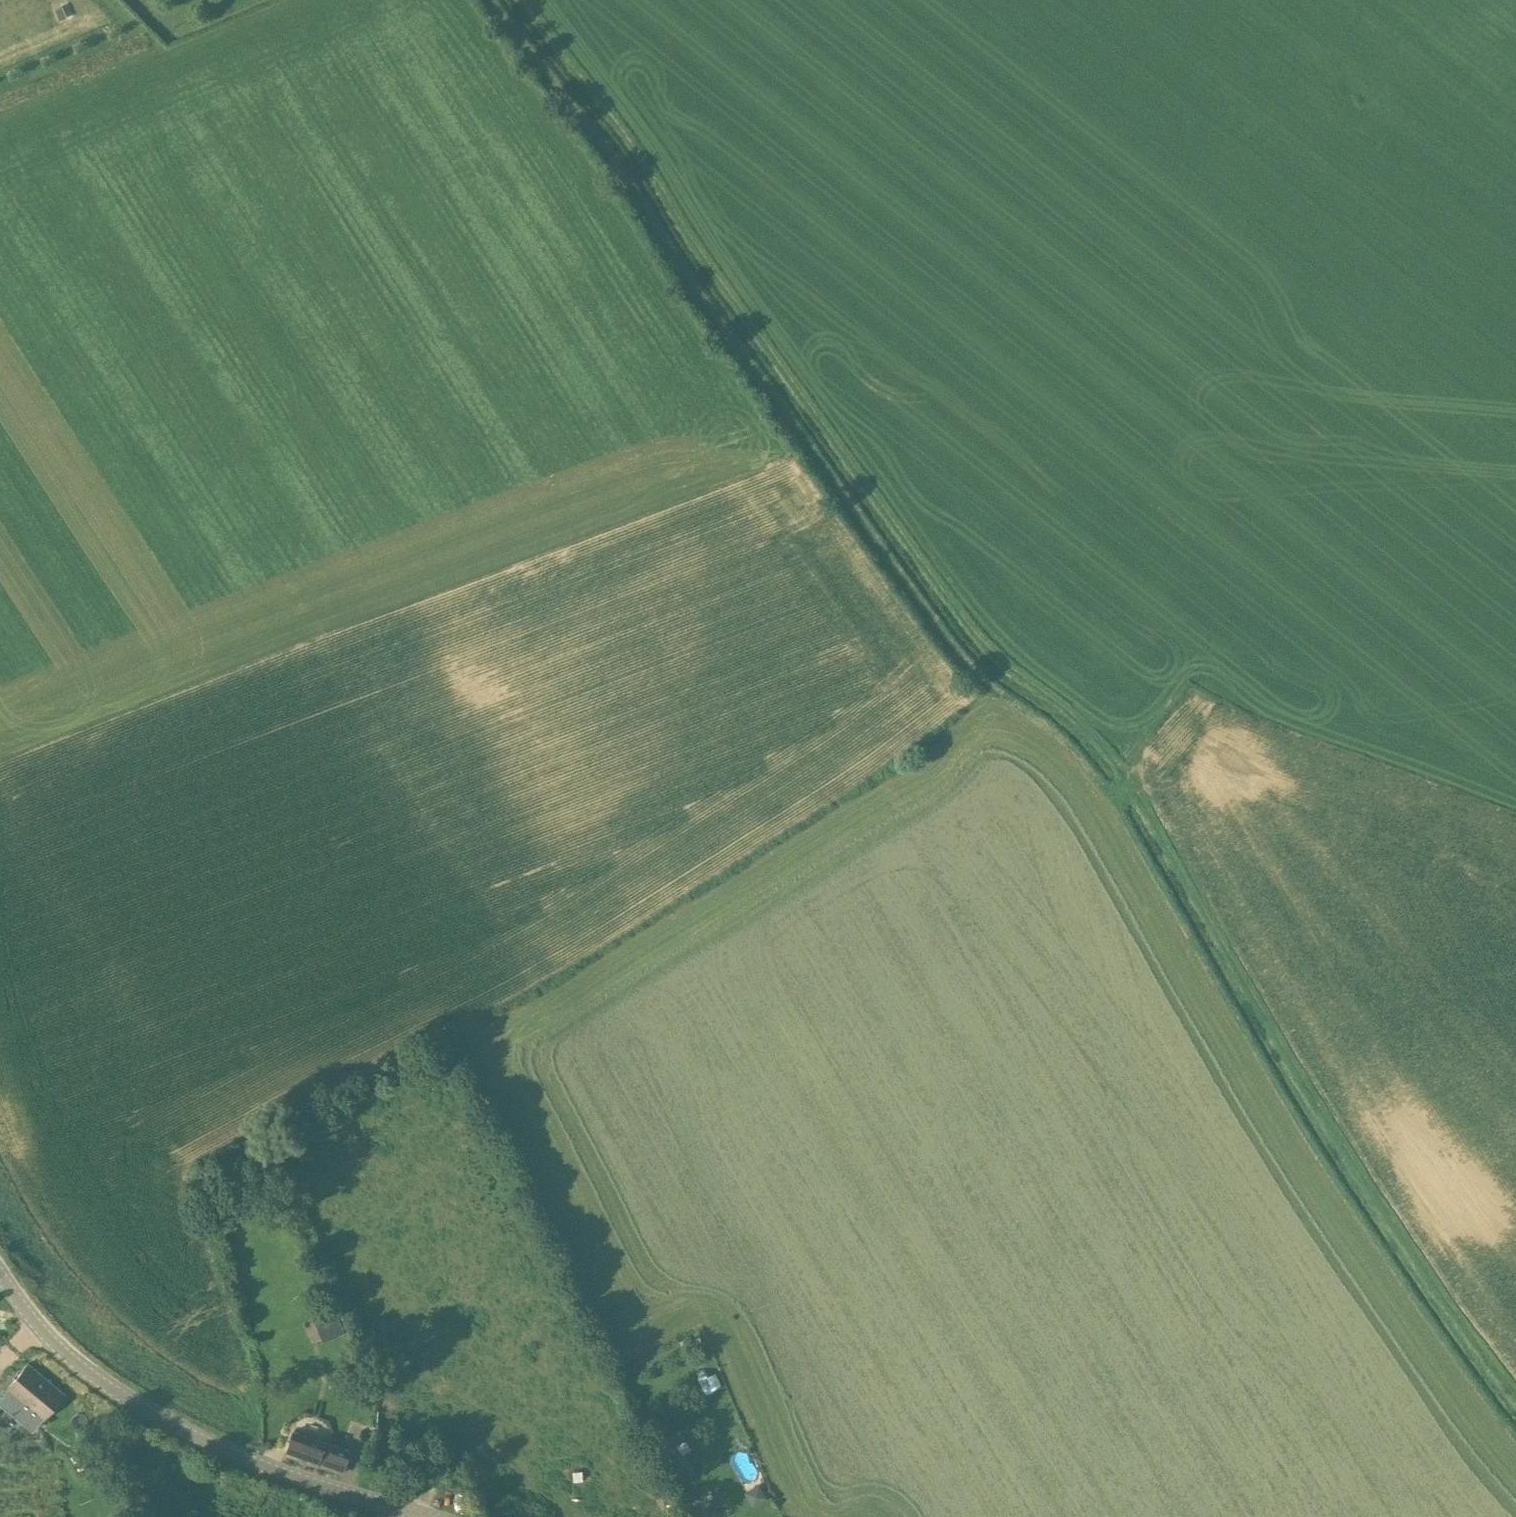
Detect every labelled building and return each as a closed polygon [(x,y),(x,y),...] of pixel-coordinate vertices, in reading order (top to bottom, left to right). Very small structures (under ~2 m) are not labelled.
[(343,1332),(333,1307),(323,1311),(334,1336),(343,1332)] [(45,1417),(65,1394),(28,1363),(9,1386),(45,1417)] [(14,1436),(23,1419),(7,1410),(0,1423),(0,1428),(14,1436)] [(342,1471),(350,1449),(294,1429),(286,1451),(342,1471)] [(683,1462),(668,1436),(654,1443),(669,1470),(683,1462)]
